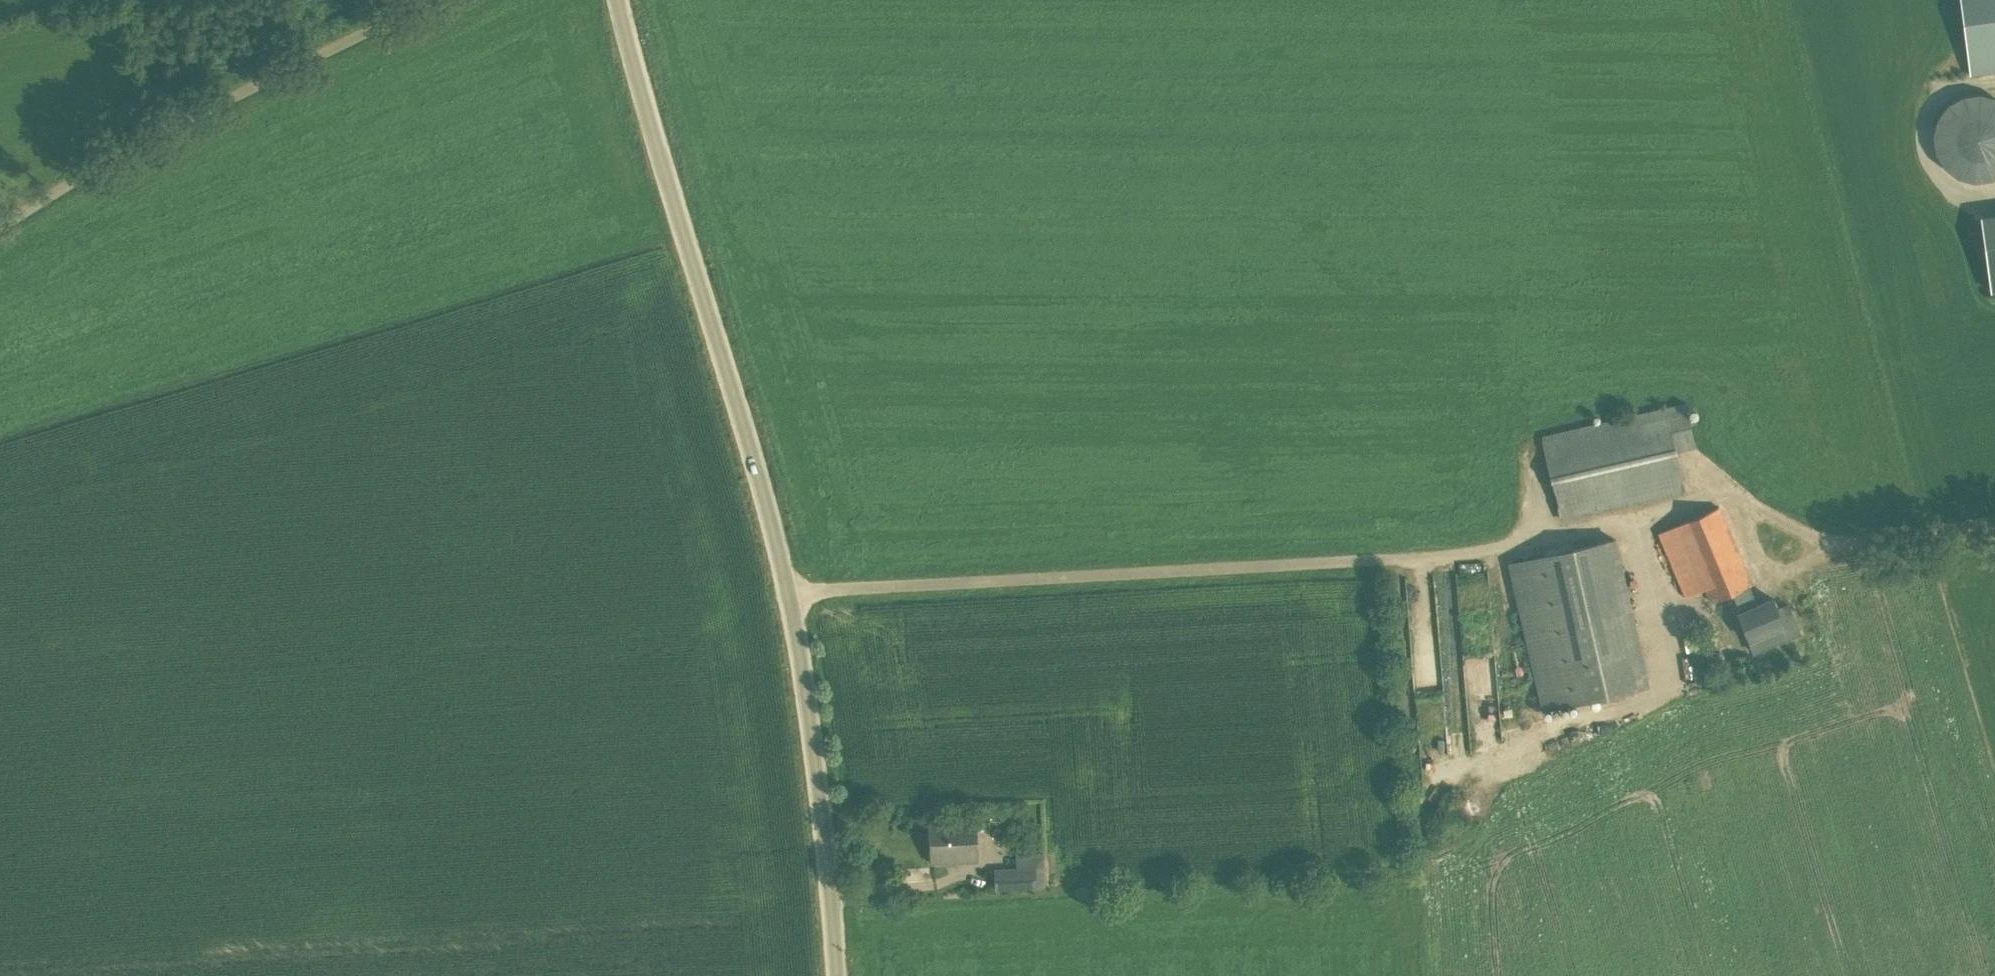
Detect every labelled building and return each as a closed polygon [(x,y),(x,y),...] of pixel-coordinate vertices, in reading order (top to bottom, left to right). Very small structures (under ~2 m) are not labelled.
[(1967,69),(1994,65),(1994,0),(1958,0),(1967,69)] [(1562,520),(1684,491),(1675,451),(1695,447),(1684,404),(1543,437),(1562,520)] [(1756,605),(1748,586),(1751,585),(1719,512),(1659,538),(1685,598),(1713,586),(1718,599),(1733,593),(1740,611),(1737,612),(1753,649),(1799,630),(1787,601),(1776,606),(1773,598),(1756,605)] [(1543,710),(1650,685),(1616,540),(1509,565),(1543,710)] [(1480,683),(1500,682),(1498,635),(1473,637),(1474,675),(1479,675),(1480,683)] [(1459,763),(1450,689),(1423,692),(1431,766),(1459,763)] [(932,863),(977,860),(975,819),(930,821),(932,863)] [(1046,887),(1044,853),(1015,854),(1016,866),(994,868),(995,890),(1036,889),(1036,887),(1046,887)]
